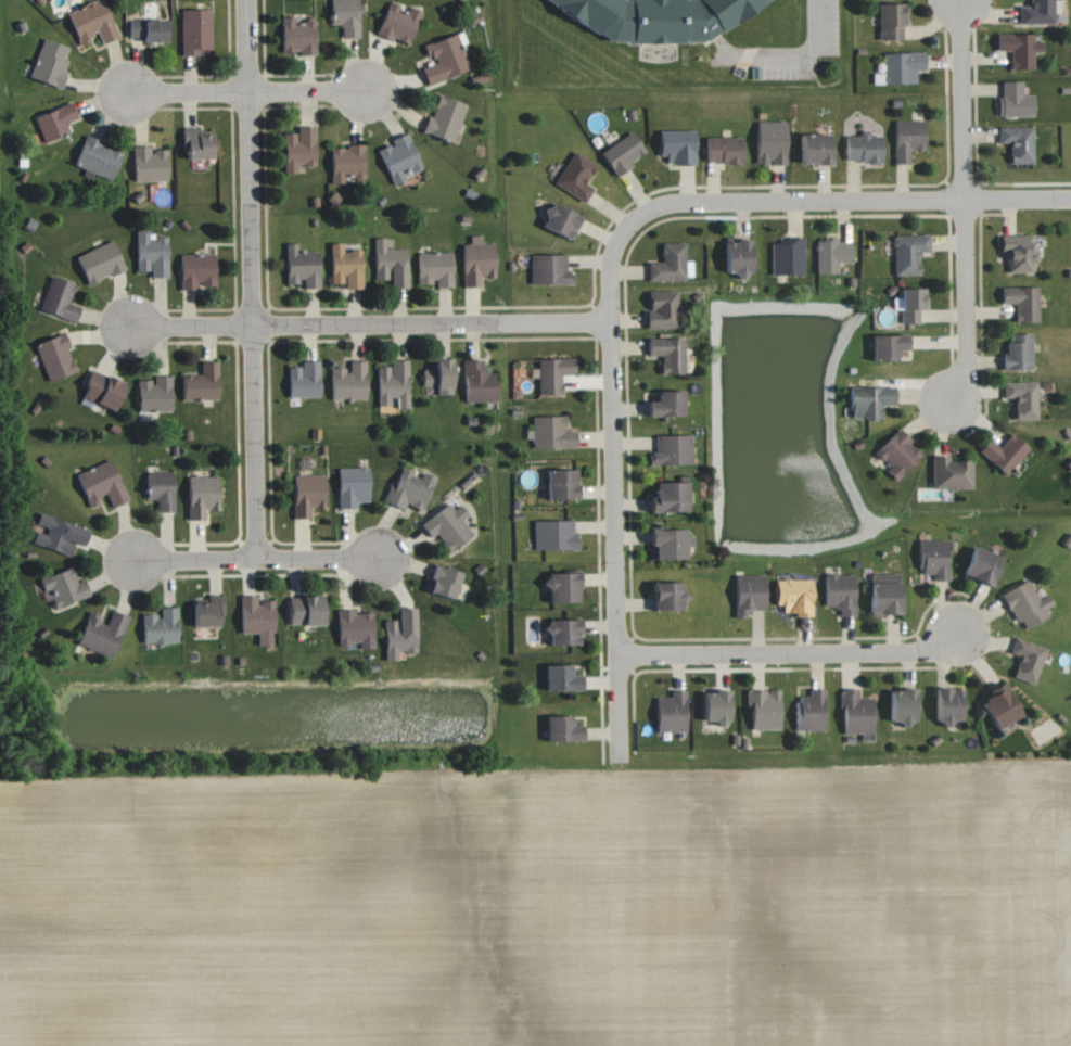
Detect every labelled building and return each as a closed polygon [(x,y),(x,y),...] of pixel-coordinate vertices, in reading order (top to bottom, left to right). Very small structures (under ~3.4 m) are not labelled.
[(91,42),(88,35),(98,30),(102,42),(118,35),(104,0),(99,0),(67,13),(81,46),(91,42)] [(332,24),(341,24),(341,36),(359,36),(359,0),(331,0),(332,24)] [(599,35),(604,35),(611,40),(703,41),(720,29),(723,29),(735,22),(737,22),(770,0),(542,0),(599,35)] [(1055,22),(1054,0),(1031,0),(1031,4),(1020,4),(1020,23),(1055,22)] [(880,39),(905,38),(904,2),(878,3),(880,39)] [(408,6),(407,8),(387,3),(378,33),(410,42),(420,9),(408,6)] [(182,53),(212,52),(211,10),(181,11),(182,53)] [(296,20),(296,15),(281,15),(282,52),(315,52),(315,20),(296,20)] [(167,40),(167,18),(130,19),(130,35),(143,35),(143,41),(167,40)] [(423,43),(428,62),(420,64),(426,82),(469,70),(458,33),(423,43)] [(1034,33),(997,34),(997,50),(1011,49),(1011,68),(1034,68),(1034,53),(1044,53),(1044,40),(1034,41),(1034,33)] [(68,45),(42,38),(30,77),(61,87),(68,62),(63,61),(68,45)] [(873,84),(916,83),(916,70),(926,70),(925,52),(884,52),(885,71),(873,72),(873,84)] [(1024,80),(1000,80),(1000,116),(1035,116),(1034,94),(1024,94),(1024,80)] [(424,130),(452,141),(467,104),(439,93),(424,130)] [(76,117),(73,104),(35,113),(42,139),(71,132),(68,120),(76,117)] [(924,149),(925,121),(896,120),(895,162),(910,162),(910,149),(924,149)] [(786,122),(757,121),(756,163),(786,163),(786,122)] [(315,126),(296,126),(296,132),(283,132),(284,171),(297,171),(297,164),(315,164),(315,126)] [(1034,163),(1033,126),(998,126),(999,142),(1010,142),(1010,163),(1034,163)] [(212,158),(213,133),(197,133),(197,127),(185,127),(184,157),(212,158)] [(696,130),(660,129),(659,161),(695,162),(696,130)] [(883,135),(870,135),(870,129),(861,129),(861,136),(846,136),(847,161),(883,160),(883,135)] [(646,153),(632,131),(600,151),(615,173),(646,153)] [(378,149),(391,181),(422,168),(407,132),(391,138),(393,143),(378,149)] [(830,132),(801,133),(801,163),(831,162),(830,132)] [(122,151),(85,136),(74,164),(111,179),(122,151)] [(742,136),(706,137),(706,162),(742,162),(742,136)] [(167,149),(152,149),(152,145),(133,146),(134,181),(168,180),(167,149)] [(331,146),(332,182),(346,182),(346,177),(365,177),(364,145),(331,146)] [(553,182),(584,202),(594,187),(585,181),(597,165),(575,150),(553,182)] [(582,214),(551,201),(541,223),(572,237),(582,214)] [(169,276),(168,236),(151,236),(151,229),(136,230),(137,271),(151,270),(151,276),(169,276)] [(894,235),(895,275),(920,274),(920,252),(931,251),(930,234),(894,235)] [(1033,234),(1003,235),(1004,272),(1036,271),(1035,252),(1033,252),(1033,234)] [(463,244),(464,285),(482,285),(481,277),(495,276),(495,243),(482,243),(482,235),(471,236),(471,243),(463,244)] [(407,286),(406,248),(387,249),(386,237),(374,238),(375,279),(392,278),(393,287),(407,286)] [(88,284),(125,268),(113,239),(76,255),(88,284)] [(726,239),(726,272),(750,273),(751,240),(726,239)] [(816,240),(817,273),(838,273),(838,262),(852,261),(852,241),(838,241),(838,239),(816,240)] [(772,274),(804,273),(804,240),(771,241),(772,274)] [(319,249),(298,249),(297,242),(285,243),(286,284),(302,283),(302,287),(320,287),(319,249)] [(363,287),(361,249),(343,250),(343,242),(331,242),(332,282),(345,282),(345,287),(363,287)] [(649,260),(648,279),(684,280),(685,243),(662,242),(661,261),(649,260)] [(418,285),(453,285),(452,251),(418,252),(418,285)] [(567,253),(531,254),(531,283),(573,283),(573,271),(567,271),(567,253)] [(180,288),(197,288),(197,282),(215,282),(215,254),(181,254),(180,288)] [(79,305),(70,303),(74,281),(48,276),(40,311),(76,318),(79,305)] [(1039,286),(1002,287),(1002,303),(1016,303),(1016,321),(1040,321),(1039,286)] [(893,310),(902,310),(902,322),(919,323),(919,308),(926,308),(926,288),(901,287),(901,297),(893,297),(893,310)] [(648,329),(678,328),(677,290),(647,291),(648,329)] [(34,343),(49,381),(77,370),(62,332),(34,343)] [(873,335),(874,359),(898,358),(898,348),(908,348),(908,333),(873,335)] [(1006,333),(1005,369),(1032,369),(1033,334),(1006,333)] [(684,337),(647,338),(647,355),(660,355),(660,374),(685,374),(684,337)] [(452,394),(452,357),(435,357),(435,368),(422,368),(423,385),(436,385),(436,395),(452,394)] [(539,393),(563,393),(562,373),(575,373),(574,357),(538,358),(539,393)] [(409,359),(391,359),(391,366),(378,365),(377,405),(390,405),(390,396),(397,396),(396,408),(408,409),(409,359)] [(483,359),(464,359),(465,400),(497,400),(496,371),(484,371),(483,359)] [(288,366),(288,396),(320,396),(320,360),(301,360),(301,366),(288,366)] [(331,367),(332,400),(367,398),(365,360),(348,360),(348,366),(331,367)] [(218,399),(218,361),(201,361),(201,374),(182,374),(183,400),(218,399)] [(80,396),(114,409),(125,382),(91,369),(80,396)] [(138,412),(172,411),(171,375),(153,375),(153,379),(137,380),(138,412)] [(1004,382),(1004,398),(1015,398),(1016,419),(1038,419),(1037,381),(1004,382)] [(896,387),(851,386),(850,417),(883,417),(883,405),(895,405),(896,387)] [(648,400),(649,416),(684,415),(683,389),(657,390),(657,400),(648,400)] [(532,416),(533,448),(576,447),(576,430),(566,430),(566,415),(532,416)] [(923,452),(897,429),(876,452),(891,466),(886,472),(897,482),(923,452)] [(990,439),(979,451),(1005,475),(1030,449),(1013,433),(999,447),(990,439)] [(692,434),(656,434),(656,453),(650,453),(649,465),(691,465),(692,434)] [(951,455),(932,456),(933,488),(973,487),(972,460),(951,460),(951,455)] [(76,473),(88,506),(106,500),(108,507),(127,500),(111,459),(76,473)] [(369,502),(369,467),(338,467),(338,507),(356,507),(356,502),(369,502)] [(386,501),(404,508),(406,503),(423,510),(435,476),(422,471),(421,476),(398,467),(386,501)] [(576,468),(547,469),(548,497),(577,497),(576,468)] [(174,511),(173,471),(146,471),(147,501),(158,500),(158,511),(174,511)] [(293,517),(311,517),(310,507),(325,507),(324,475),(292,475),(293,517)] [(219,476),(188,477),(188,518),(206,518),(206,509),(220,509),(219,476)] [(656,481),(656,494),(650,494),(651,512),(688,511),(687,480),(656,481)] [(468,513),(459,504),(454,509),(447,502),(421,525),(433,538),(436,535),(451,551),(472,532),(461,520),(468,513)] [(32,545),(71,554),(74,542),(83,544),(88,526),(38,514),(35,525),(47,527),(45,533),(35,531),(32,545)] [(576,519),(534,520),(535,549),(577,548),(576,519)] [(686,557),(686,528),(650,528),(651,558),(686,557)] [(920,540),(921,574),(934,573),(934,580),(949,580),(948,539),(920,540)] [(1003,556),(975,546),(964,575),(992,585),(1003,556)] [(453,598),(461,571),(434,563),(425,590),(453,598)] [(42,576),(51,607),(89,596),(84,579),(77,581),(73,568),(42,576)] [(547,600),(579,601),(579,571),(547,571),(547,600)] [(765,609),(765,574),(736,575),(737,617),(748,617),(748,610),(765,609)] [(854,574),(825,574),(825,607),(840,607),(840,615),(854,615),(854,574)] [(870,575),(871,582),(901,581),(900,574),(870,575)] [(812,613),(811,579),(792,579),(776,579),(776,605),(783,604),(784,614),(812,613)] [(1001,593),(1016,623),(1022,620),(1026,628),(1048,617),(1044,610),(1053,605),(1048,595),(1039,599),(1028,579),(1001,593)] [(653,581),(654,608),(685,608),(684,580),(653,581)] [(901,614),(900,581),(870,582),(871,615),(901,614)] [(223,625),(222,594),(209,595),(209,602),(193,602),(194,626),(223,625)] [(273,599),(258,600),(258,595),(241,595),(242,633),(257,633),(257,644),(274,644),(273,599)] [(289,624),(323,625),(324,596),(290,595),(289,624)] [(178,642),(177,606),(159,607),(159,613),(142,614),(143,643),(178,642)] [(384,620),(385,660),(398,659),(398,651),(416,651),(415,606),(398,607),(399,619),(384,620)] [(373,612),(355,612),(355,609),(337,609),(338,643),(360,643),(360,648),(373,648),(373,612)] [(111,659),(127,615),(112,610),(108,620),(88,613),(77,643),(94,649),(93,652),(111,659)] [(548,618),(549,643),(580,643),(580,618),(548,618)] [(1047,648),(1015,637),(1010,653),(1020,656),(1013,677),(1035,684),(1047,648)] [(547,663),(546,689),(581,689),(582,674),(572,674),(572,664),(547,663)] [(980,702),(997,730),(1022,714),(1003,682),(989,691),(992,695),(980,702)] [(891,721),(917,721),(917,688),(891,688),(891,721)] [(962,721),(962,688),(936,688),(937,721),(962,721)] [(780,730),(781,690),(767,689),(767,690),(747,689),(746,707),(752,708),(751,729),(780,730)] [(824,731),(826,689),(810,689),(810,696),(797,696),(796,730),(824,731)] [(657,697),(657,731),(687,731),(687,690),(671,690),(671,697),(657,697)] [(730,691),(705,690),(704,719),(729,719),(730,691)] [(843,733),(874,733),(874,698),(859,698),(859,690),(842,690),(843,733)] [(582,725),(573,725),(573,714),(547,715),(548,740),(583,740),(582,725)]
